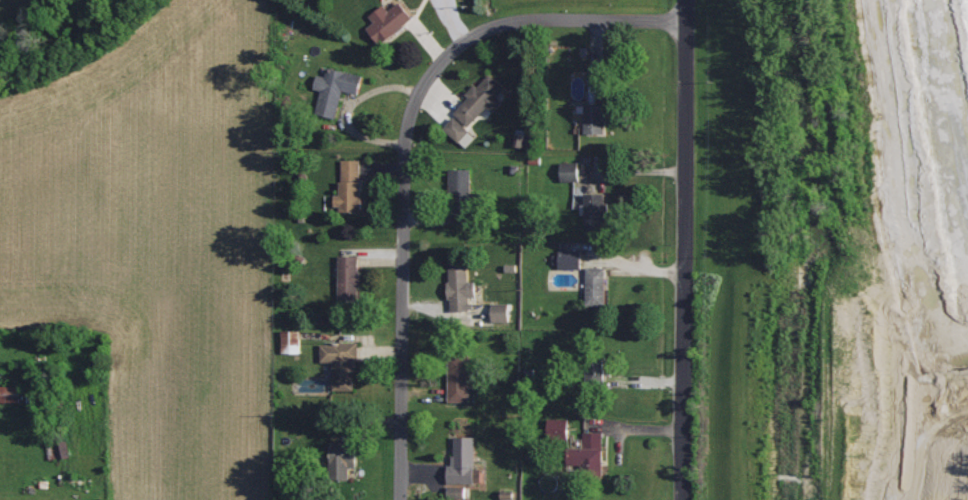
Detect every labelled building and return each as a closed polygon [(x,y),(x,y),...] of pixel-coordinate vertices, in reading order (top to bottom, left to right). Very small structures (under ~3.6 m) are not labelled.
[(370,18),(375,23),(367,30),(382,47),(414,19),(400,3),(390,12),(384,5),(370,18)] [(337,119),(343,92),(360,96),(364,77),(327,69),(326,77),(318,76),(315,91),(321,92),(316,115),(337,119)] [(488,108),(494,114),(503,104),(497,98),(505,89),(490,75),(454,114),(469,128),(488,108)] [(606,106),(586,107),(587,135),(607,134),(606,106)] [(445,129),(466,150),(476,139),(455,118),(445,129)] [(342,197),(338,197),(338,214),(362,214),(362,161),(342,161),(342,197)] [(561,164),(562,182),(580,182),(579,163),(561,164)] [(472,170),(450,171),(451,196),(465,196),(465,198),(473,198),(472,170)] [(608,231),(607,195),(586,196),(587,231),(608,231)] [(582,270),(583,253),(560,252),(560,270),(582,270)] [(339,305),(359,305),(360,258),(340,257),(339,305)] [(449,264),(451,313),(474,312),(473,300),(477,300),(476,283),(470,283),(469,264),(449,264)] [(607,269),(587,268),(586,307),(606,307),(607,269)] [(492,323),(510,323),(510,305),(493,305),(492,323)] [(301,354),(301,330),(282,330),(282,354),(301,354)] [(322,363),(333,363),(333,391),(357,391),(356,343),(321,343),(322,363)] [(450,403),(471,402),(470,355),(449,356),(450,403)] [(606,378),(606,359),(590,360),(591,378),(606,378)] [(20,386),(0,386),(0,403),(20,403),(20,386)] [(570,420),(551,419),(550,437),(570,438),(570,420)] [(603,470),(604,433),(583,432),(583,448),(568,448),(567,465),(583,466),(583,469),(603,470)] [(448,483),(482,484),(482,469),(475,469),(476,437),(454,437),(454,466),(449,466),(448,483)] [(58,460),(70,457),(67,441),(54,444),(58,460)] [(332,480),(350,480),(350,467),(357,467),(358,443),(333,442),(332,480)] [(449,487),(449,499),(457,499),(466,499),(466,487),(449,487)]
